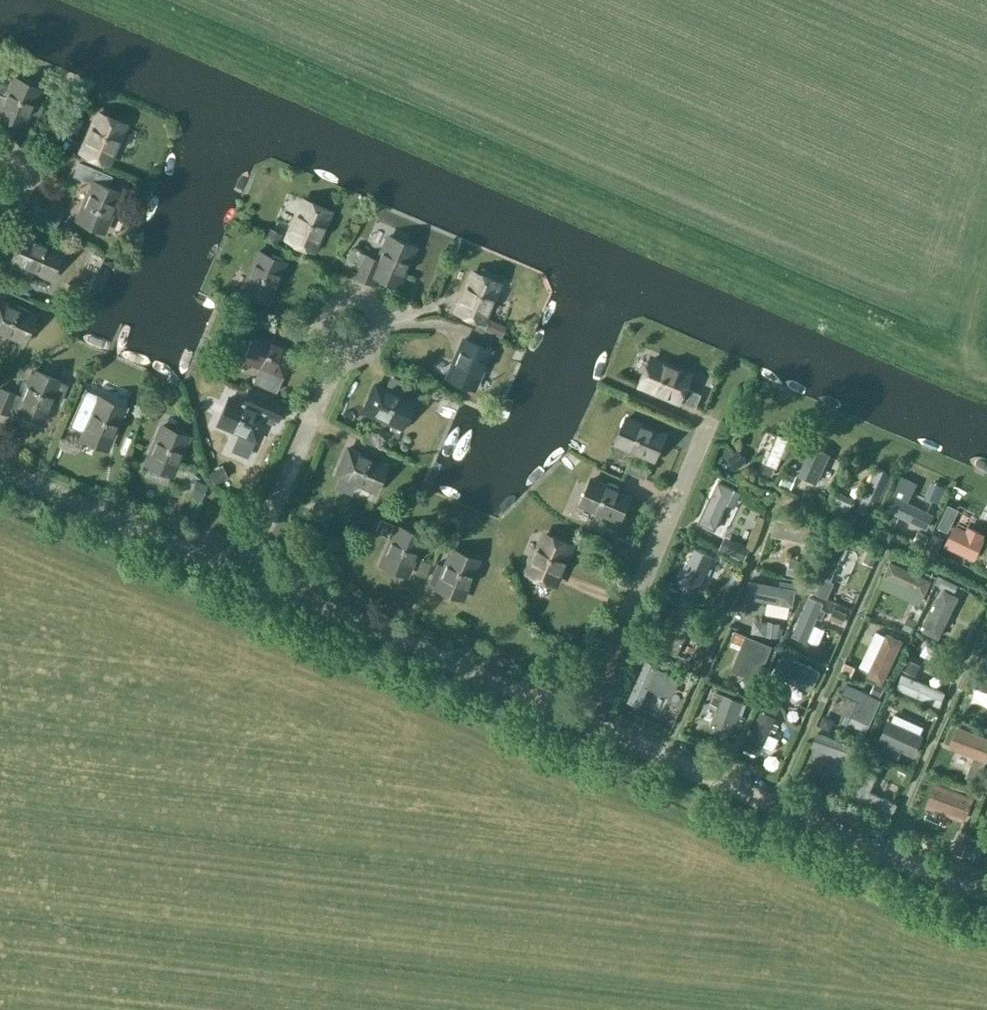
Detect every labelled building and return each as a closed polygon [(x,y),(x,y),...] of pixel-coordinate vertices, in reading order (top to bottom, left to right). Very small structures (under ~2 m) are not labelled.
[(23,126),(39,89),(13,78),(5,97),(0,95),(0,116),(23,126)] [(124,125),(98,114),(82,152),(107,163),(124,125)] [(72,176),(92,185),(77,220),(103,231),(119,193),(106,188),(112,175),(78,161),(72,176)] [(312,250),(328,212),(302,201),(286,238),(312,250)] [(12,261),(12,262),(7,275),(28,285),(34,271),(49,277),(60,252),(23,235),(12,261)] [(364,254),(355,278),(369,284),(373,276),(396,285),(412,248),(386,237),(377,259),(364,254)] [(267,301),(283,263),(257,252),(241,290),(267,301)] [(476,274),(472,272),(456,310),(482,321),(498,283),(494,281),(495,280),(494,273),(483,268),(476,272),(476,274)] [(22,341),(33,315),(0,301),(0,331),(22,341)] [(252,383),(275,392),(293,351),(255,335),(244,361),(259,367),(252,383)] [(473,388),(489,350),(463,339),(447,377),(473,388)] [(649,366),(641,384),(679,400),(680,398),(694,405),(700,392),(685,386),(690,374),(669,366),(652,359),(649,366)] [(42,422),(52,397),(59,400),(66,384),(33,370),(22,397),(0,387),(0,411),(6,414),(8,407),(42,422)] [(411,401),(374,385),(363,411),(400,427),(411,401)] [(241,404),(228,398),(217,424),(255,440),(263,421),(274,425),(275,421),(277,422),(285,404),(247,388),(241,404)] [(81,436),(107,447),(123,410),(99,399),(100,396),(85,389),(69,426),(83,432),(81,436)] [(654,459),(665,433),(627,417),(616,443),(654,459)] [(145,464),(171,475),(187,437),(162,426),(145,464)] [(771,462),(781,432),(769,427),(758,457),(771,462)] [(787,469),(807,479),(822,449),(802,439),(787,469)] [(373,491),(384,465),(347,449),(336,475),(373,491)] [(857,504),(865,508),(883,469),(874,465),(857,504)] [(932,494),(940,480),(927,473),(919,487),(932,494)] [(708,525),(718,505),(716,504),(727,483),(711,475),(690,516),(708,525)] [(619,520),(630,495),(592,479),(581,504),(619,520)] [(730,493),(722,530),(741,534),(749,497),(730,493)] [(945,500),(932,536),(967,548),(973,533),(951,525),(958,505),(945,500)] [(767,512),(765,529),(800,532),(802,515),(767,512)] [(396,526),(380,564),(406,575),(422,537),(396,526)] [(555,583),(571,546),(545,535),(529,572),(555,583)] [(849,568),(856,539),(837,535),(830,564),(849,568)] [(723,548),(736,552),(740,540),(727,536),(723,548)] [(695,544),(680,584),(692,589),(707,549),(695,544)] [(435,586),(435,587),(461,598),(477,561),(451,550),(444,566),(437,563),(428,583),(435,586)] [(908,593),(915,570),(881,558),(873,581),(908,593)] [(739,592),(783,599),(786,580),(742,573),(739,592)] [(813,637),(820,616),(808,612),(813,596),(799,591),(788,629),(813,637)] [(693,625),(683,621),(688,610),(663,599),(650,630),(670,638),(674,630),(688,636),(693,625)] [(744,626),(757,627),(758,614),(745,614),(744,626)] [(728,623),(721,638),(732,642),(723,660),(742,668),(757,636),(728,623)] [(875,677),(892,633),(876,627),(859,671),(875,677)] [(847,656),(859,659),(863,643),(851,640),(847,656)] [(790,698),(811,669),(780,647),(769,662),(780,670),(770,684),(790,698)] [(934,674),(914,665),(912,668),(904,665),(895,686),(928,700),(934,687),(929,685),(934,674)] [(961,690),(986,700),(986,687),(965,679),(961,690)] [(721,726),(735,695),(710,683),(695,714),(721,726)] [(832,686),(822,710),(854,723),(864,699),(832,686)] [(738,743),(765,751),(778,704),(752,696),(738,743)] [(888,701),(882,715),(901,723),(907,708),(888,701)] [(905,748),(912,729),(879,717),(873,737),(905,748)] [(986,742),(986,732),(947,721),(941,742),(984,754),(986,742)] [(802,753),(841,767),(848,747),(809,733),(802,753)] [(891,796),(861,786),(867,769),(856,765),(846,793),(887,807),(891,796)] [(926,775),(915,802),(956,818),(966,791),(926,775)]
